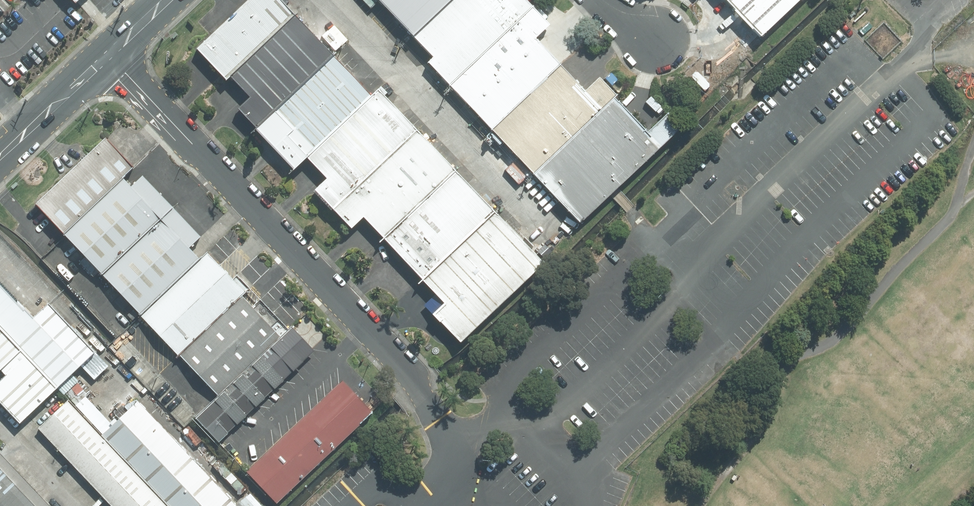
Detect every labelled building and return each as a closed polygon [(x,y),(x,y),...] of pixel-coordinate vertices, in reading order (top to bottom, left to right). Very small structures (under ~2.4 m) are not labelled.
[(71,10),(82,0),(62,0),(71,10)] [(279,0),(238,0),(190,45),(220,77),(290,11),(279,0)] [(408,39),(450,0),(372,0),(408,39)] [(557,70),(532,42),(546,28),(519,0),(502,0),(497,5),(492,0),(450,0),(408,39),(430,61),(424,66),(489,133),(557,70)] [(798,0),(720,0),(755,38),(798,0)] [(327,54),(290,13),(224,76),(243,96),(230,107),(250,128),(327,54)] [(868,22),(858,31),(862,35),(873,26),(868,22)] [(331,53),(254,126),(292,166),(369,93),(331,53)] [(528,177),(611,101),(613,100),(596,81),(580,95),(557,70),(489,133),(528,177)] [(415,129),(376,88),(305,156),(323,175),(311,187),(332,208),(415,129)] [(528,177),(574,226),(578,222),(580,223),(678,133),(663,117),(643,135),(611,101),(528,177)] [(454,170),(415,130),(331,209),(349,228),(362,217),(382,238),(454,170)] [(130,172),(102,142),(33,207),(61,237),(119,183),(130,172)] [(457,174),(385,242),(423,283),(495,215),(457,174)] [(119,183),(61,237),(102,280),(160,226),(119,183)] [(494,219),(422,287),(432,298),(421,308),(424,312),(425,311),(432,321),(431,322),(439,330),(440,329),(458,351),(543,271),(494,219)] [(160,226),(102,280),(136,316),(194,262),(160,226)] [(203,254),(136,316),(175,358),(237,300),(242,295),(203,254)] [(94,358),(47,307),(32,321),(0,288),(0,377),(1,379),(0,380),(0,402),(22,425),(94,358)] [(237,300),(175,358),(215,401),(278,343),(237,300)] [(286,335),(278,343),(215,401),(194,421),(216,445),(308,359),(286,335)] [(368,415),(335,379),(238,470),(271,505),(368,415)] [(101,437),(67,401),(33,432),(103,505),(166,505),(101,437)] [(135,404),(101,437),(166,505),(231,505),(135,404)] [(0,452),(0,505),(51,505),(0,452)]
